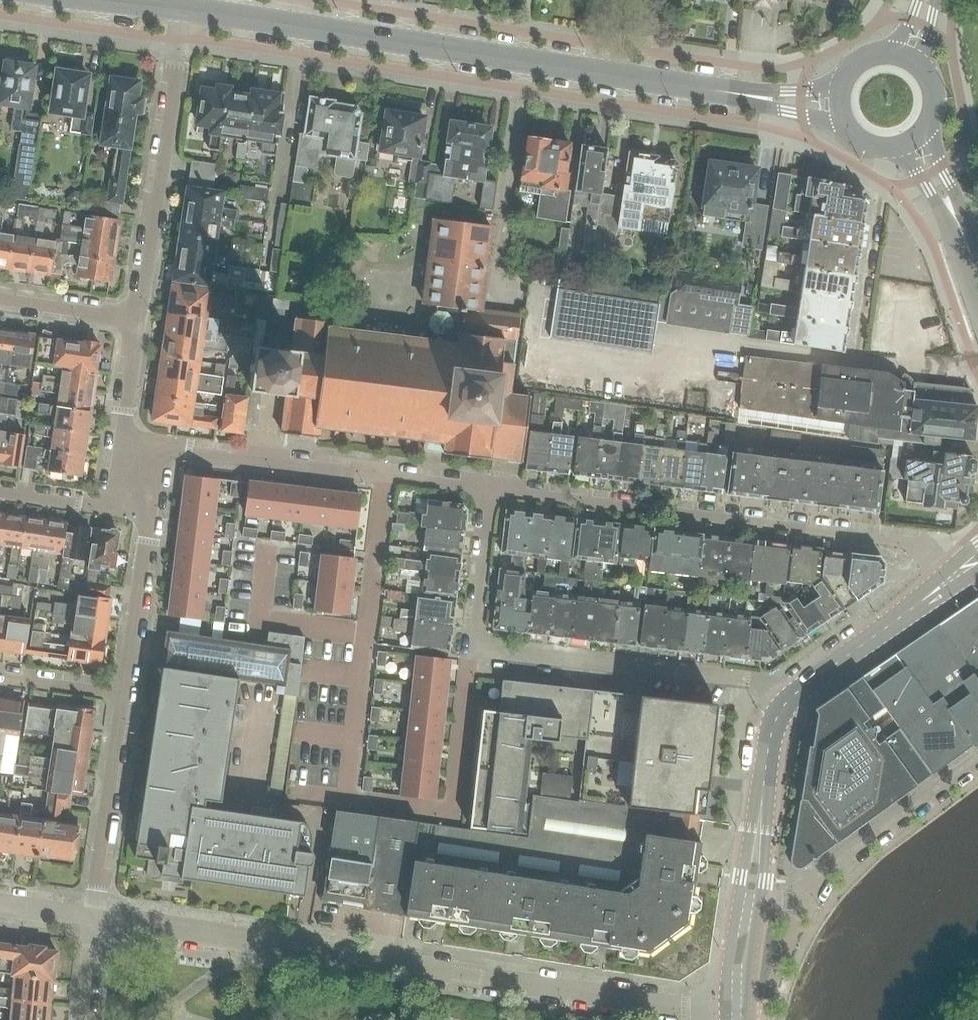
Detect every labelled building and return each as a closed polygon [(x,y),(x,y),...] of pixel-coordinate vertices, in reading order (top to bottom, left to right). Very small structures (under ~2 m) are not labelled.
[(34,67),(22,65),(22,61),(24,62),(24,58),(17,57),(17,59),(12,58),(13,57),(5,55),(5,59),(6,59),(0,99),(0,106),(13,109),(10,131),(21,133),(19,145),(18,145),(12,180),(8,179),(5,198),(26,202),(39,121),(40,114),(29,113),(29,111),(27,111),(32,77),(34,67)] [(82,112),(88,73),(84,72),(84,74),(83,74),(83,75),(79,74),(79,73),(77,73),(78,71),(58,68),(56,78),(51,112),(54,113),(57,117),(64,118),(68,115),(71,116),(69,133),(91,136),(94,114),(82,112)] [(117,215),(119,216),(121,201),(135,112),(142,113),(143,109),(141,108),(142,104),(144,104),(144,100),(137,99),(139,83),(132,82),(132,80),(109,76),(98,146),(115,149),(105,214),(117,215)] [(198,124),(200,124),(212,126),(208,149),(218,150),(220,137),(228,88),(226,87),(226,91),(221,91),(222,87),(204,84),(200,109),(198,111),(196,119),(198,121),(198,124)] [(228,88),(220,137),(238,140),(235,158),(243,159),(246,141),(253,91),(251,91),(251,96),(246,95),(247,91),(228,88)] [(278,138),(282,106),(284,96),(282,96),(281,100),(277,100),(278,95),(253,91),(246,141),(261,143),(260,154),(274,156),(277,138),(278,138)] [(310,97),(308,107),(305,134),(299,133),(290,194),(289,205),(310,208),(313,185),(305,184),(307,168),(316,169),(319,153),(324,154),(323,156),(335,158),(333,173),(335,176),(349,179),(352,176),(355,159),(366,160),(368,142),(357,140),(359,124),(361,114),(355,107),(334,103),(334,101),(310,97)] [(377,135),(375,150),(379,151),(379,153),(411,158),(417,159),(413,184),(415,184),(426,186),(428,173),(429,173),(430,164),(430,162),(421,161),(424,144),(422,143),(420,143),(424,120),(425,117),(422,116),(422,118),(413,116),(413,114),(410,114),(410,116),(405,115),(405,113),(385,110),(384,120),(382,130),(381,136),(377,135)] [(426,186),(424,200),(451,204),(452,196),(455,178),(483,182),(480,200),(479,208),(482,208),(492,210),(497,182),(496,182),(498,169),(486,167),(488,154),(487,154),(488,147),(490,133),(486,127),(485,127),(472,125),(456,123),(450,127),(450,128),(449,137),(448,144),(450,145),(450,147),(445,147),(444,153),(449,154),(448,159),(444,159),(443,166),(430,164),(429,173),(428,173),(426,186)] [(566,190),(571,156),(572,146),(569,146),(569,144),(546,140),(544,137),(544,136),(534,135),(530,138),(527,138),(519,191),(529,193),(539,194),(535,218),(565,223),(569,191),(566,190)] [(575,191),(573,205),(586,207),(584,219),(585,219),(584,232),(583,239),(593,240),(594,232),(600,193),(606,159),(607,149),(581,145),(579,155),(575,191)] [(591,254),(591,256),(612,259),(616,232),(616,228),(639,231),(641,219),(668,223),(676,171),(677,170),(678,165),(675,161),(670,160),(668,162),(666,161),(649,159),(650,156),(629,153),(628,163),(624,184),(623,184),(621,196),(600,193),(594,232),(593,240),(591,254)] [(216,165),(202,163),(192,162),(191,173),(214,176),(216,165)] [(755,179),(756,169),(710,162),(702,215),(722,218),(745,221),(741,247),(762,250),(766,223),(768,206),(752,203),(755,179)] [(214,176),(191,173),(189,185),(191,185),(191,189),(224,194),(225,191),(212,189),(214,176)] [(790,185),(791,175),(778,173),(776,183),(772,209),(786,211),(790,185)] [(796,195),(794,212),(808,214),(812,214),(863,222),(866,203),(867,203),(861,195),(860,196),(848,194),(849,187),(842,186),(842,184),(829,182),(829,181),(807,177),(805,187),(804,196),(796,195)] [(269,190),(267,190),(239,185),(237,196),(244,197),(243,199),(267,203),(269,190)] [(186,205),(185,212),(234,220),(235,210),(222,208),(224,194),(191,189),(186,188),(184,205),(186,205)] [(69,197),(68,202),(78,203),(79,193),(75,192),(69,197)] [(3,268),(6,267),(8,267),(13,235),(1,233),(1,232),(5,202),(0,202),(0,268),(3,268)] [(289,205),(281,204),(277,225),(277,226),(285,227),(289,205)] [(19,205),(17,217),(24,219),(25,216),(33,218),(32,224),(36,225),(37,221),(39,208),(19,205)] [(39,208),(37,221),(43,222),(45,209),(39,208)] [(424,226),(427,210),(413,208),(411,224),(424,226)] [(769,232),(768,234),(780,236),(782,226),(783,226),(786,211),(772,209),(769,226),(769,232)] [(63,212),(62,224),(69,225),(71,213),(63,212)] [(182,219),(180,232),(179,235),(217,241),(219,226),(233,228),(234,220),(185,212),(184,219),(182,219)] [(780,236),(780,237),(807,241),(859,249),(859,248),(861,233),(862,233),(862,232),(861,232),(862,223),(863,223),(863,222),(812,214),(812,217),(806,216),(804,229),(783,226),(782,226),(780,236)] [(61,224),(59,232),(115,241),(117,233),(118,232),(119,231),(120,226),(118,223),(119,220),(117,219),(109,218),(85,215),(83,227),(69,225),(62,224),(61,224)] [(13,235),(8,267),(16,268),(19,271),(24,271),(26,270),(29,270),(34,238),(22,236),(24,219),(17,217),(16,217),(13,235)] [(530,395),(514,393),(511,393),(515,362),(513,361),(519,315),(492,311),(493,309),(491,309),(491,311),(479,310),(490,226),(435,219),(424,304),(437,306),(437,310),(429,316),(428,326),(434,334),(433,339),(333,326),(334,322),(294,317),(290,350),(278,348),(256,346),(253,345),(248,390),(251,390),(263,391),(272,392),(282,393),(282,394),(286,394),(282,433),(319,438),(320,427),(335,429),(334,435),(338,435),(338,429),(353,431),(352,437),(355,438),(356,432),(370,433),(370,439),(373,440),(374,434),(388,436),(388,442),(391,442),(392,436),(406,438),(405,444),(409,444),(410,438),(424,440),(423,449),(444,452),(444,453),(489,459),(490,457),(522,461),(523,451),(530,395)] [(34,238),(29,270),(37,272),(39,274),(45,275),(47,273),(51,274),(51,273),(54,254),(56,238),(55,238),(54,241),(42,239),(43,232),(45,223),(43,222),(37,221),(36,225),(34,238)] [(285,227),(277,226),(274,246),(282,247),(283,247),(285,227)] [(560,227),(560,232),(554,269),(563,270),(569,229),(560,227)] [(56,238),(54,254),(66,256),(67,255),(68,242),(82,244),(80,257),(112,262),(113,259),(115,257),(116,251),(114,249),(115,241),(59,232),(58,239),(56,238)] [(228,266),(229,257),(215,255),(217,241),(179,235),(177,251),(179,251),(178,258),(228,266)] [(583,239),(581,253),(591,254),(593,240),(583,239)] [(777,253),(776,263),(778,263),(803,267),(855,275),(855,274),(857,259),(858,259),(858,258),(857,257),(858,249),(859,249),(807,241),(805,258),(801,255),(777,252),(777,253)] [(275,253),(272,253),(269,272),(279,273),(282,250),(275,249),(275,253)] [(765,252),(764,261),(776,263),(777,253),(765,252)] [(54,254),(51,273),(60,275),(61,275),(62,267),(67,264),(77,265),(76,277),(76,278),(79,278),(81,280),(87,281),(89,279),(109,282),(112,262),(80,257),(67,255),(66,256),(54,254)] [(178,258),(177,265),(175,265),(172,282),(210,287),(212,273),(226,275),(228,266),(178,258)] [(761,277),(760,286),(774,289),(776,277),(778,263),(776,263),(764,261),(761,277)] [(776,277),(774,289),(800,292),(851,300),(851,299),(853,284),(854,285),(854,283),(853,283),(854,275),(855,275),(803,267),(801,283),(797,281),(776,277)] [(244,278),(258,279),(259,271),(245,269),(244,278)] [(673,269),(669,294),(716,301),(732,303),(737,304),(741,280),(673,269)] [(51,273),(49,282),(59,283),(60,275),(51,273)] [(665,323),(669,296),(660,294),(559,278),(550,337),(651,353),(656,322),(665,323)] [(171,293),(168,313),(205,319),(207,305),(233,309),(235,295),(209,291),(182,287),(172,286),(171,289),(173,289),(173,294),(171,293)] [(770,303),(770,305),(768,314),(796,318),(847,326),(847,325),(849,310),(850,310),(850,309),(849,309),(850,301),(851,301),(851,300),(800,292),(797,309),(793,307),(770,303)] [(665,323),(664,324),(696,329),(712,331),(716,301),(669,294),(669,296),(665,323)] [(716,301),(712,331),(727,334),(728,332),(732,303),(716,301)] [(737,304),(732,303),(728,332),(748,335),(749,329),(752,311),(753,307),(737,304)] [(756,311),(756,312),(768,314),(770,305),(757,303),(756,311)] [(168,313),(165,329),(167,330),(166,335),(176,336),(228,344),(229,334),(204,330),(205,319),(168,313)] [(766,329),(766,331),(764,340),(843,352),(845,336),(846,336),(846,335),(845,335),(846,326),(847,327),(847,326),(796,318),(793,335),(789,332),(766,329)] [(1,364),(0,368),(0,383),(6,384),(14,333),(6,332),(4,330),(0,329),(0,364),(1,364)] [(748,335),(748,337),(764,340),(766,331),(749,329),(748,335)] [(37,347),(35,362),(47,364),(62,366),(86,370),(96,371),(100,346),(96,345),(97,342),(85,341),(85,343),(79,343),(43,330),(41,337),(39,337),(37,347)] [(6,384),(5,394),(12,395),(18,396),(20,386),(14,385),(17,366),(30,368),(34,346),(35,336),(31,336),(30,333),(24,333),(22,334),(14,333),(6,384)] [(164,339),(161,356),(199,361),(201,349),(227,353),(228,344),(176,336),(166,335),(166,339),(164,339)] [(233,357),(239,358),(249,359),(250,347),(240,346),(235,345),(233,357)] [(736,423),(771,428),(801,433),(833,438),(893,446),(893,447),(901,448),(902,441),(939,445),(940,436),(973,440),(977,406),(975,406),(974,402),(971,392),(970,392),(970,389),(964,388),(914,383),(914,384),(904,383),(904,382),(903,382),(887,372),(830,365),(744,355),(736,423)] [(161,356),(159,372),(161,372),(160,377),(170,378),(222,386),(223,377),(212,375),(197,373),(199,361),(161,356)] [(239,358),(233,357),(230,357),(228,368),(237,370),(239,358)] [(214,363),(212,375),(223,377),(225,364),(214,363)] [(43,374),(41,383),(83,389),(93,391),(94,383),(96,381),(97,375),(95,373),(96,371),(86,370),(62,366),(60,377),(43,374)] [(33,378),(32,382),(41,383),(43,374),(33,373),(33,378)] [(157,381),(155,398),(193,404),(193,402),(194,391),(221,395),(222,386),(170,378),(160,377),(159,382),(157,381)] [(226,377),(219,431),(220,432),(221,430),(225,430),(225,432),(241,434),(246,398),(236,397),(238,379),(226,377)] [(32,382),(31,391),(40,391),(41,383),(32,382)] [(41,383),(40,391),(58,393),(56,406),(90,411),(90,408),(92,406),(93,400),(92,398),(93,391),(83,389),(41,383)] [(735,422),(737,387),(686,384),(684,419),(735,422)] [(526,469),(526,468),(547,471),(552,434),(551,433),(541,432),(543,416),(544,416),(546,394),(534,393),(525,469),(526,469)] [(580,399),(555,396),(551,433),(552,434),(547,471),(568,474),(573,436),(560,434),(563,408),(578,410),(580,399)] [(8,398),(0,397),(0,453),(8,398)] [(25,434),(12,432),(17,399),(8,398),(0,453),(0,463),(4,463),(4,465),(7,466),(8,468),(14,469),(17,467),(20,467),(25,434)] [(155,398),(152,420),(189,426),(189,424),(216,428),(217,418),(203,416),(205,404),(193,402),(193,404),(155,398)] [(595,477),(599,439),(602,418),(604,403),(589,401),(588,412),(594,413),(591,438),(578,436),(573,474),(595,477)] [(38,403),(37,413),(54,416),(53,427),(87,433),(87,430),(90,428),(90,422),(89,420),(90,411),(56,406),(38,403)] [(625,406),(604,403),(602,418),(613,420),(611,432),(613,433),(612,441),(599,439),(595,477),(616,480),(621,442),(625,406)] [(616,480),(638,482),(644,435),(643,435),(644,423),(636,422),(633,443),(621,442),(616,480)] [(30,423),(28,434),(51,437),(49,449),(84,454),(84,451),(86,450),(87,444),(86,441),(87,433),(53,427),(30,423)] [(658,485),(663,447),(665,428),(666,424),(657,423),(656,427),(655,437),(644,435),(638,482),(658,485)] [(723,446),(728,447),(729,441),(734,441),(735,424),(726,423),(723,446)] [(781,431),(771,429),(770,437),(780,438),(781,431)] [(686,441),(687,432),(676,431),(675,439),(677,439),(676,449),(663,447),(658,485),(680,488),(685,450),(686,441)] [(790,439),(791,432),(781,431),(780,438),(779,445),(789,446),(790,439)] [(790,439),(800,440),(801,433),(791,432),(790,439)] [(780,438),(770,437),(769,444),(779,445),(780,438)] [(790,439),(789,446),(799,447),(800,440),(790,439)] [(685,450),(680,488),(701,490),(705,453),(707,444),(686,441),(685,450)] [(25,458),(23,468),(35,470),(37,458),(48,459),(46,471),(51,472),(53,474),(59,475),(61,474),(80,476),(81,473),(83,471),(84,465),(82,463),(84,454),(49,449),(26,445),(25,458)] [(728,484),(727,494),(732,494),(744,496),(761,498),(778,500),(783,458),(784,452),(732,445),(732,451),(728,484)] [(721,493),(722,493),(723,483),(728,447),(723,446),(720,446),(719,447),(718,455),(705,453),(701,490),(721,493)] [(862,447),(851,446),(850,454),(861,455),(862,447)] [(873,449),(862,447),(861,455),(872,457),(873,449)] [(907,480),(906,491),(905,501),(922,504),(922,505),(943,508),(943,507),(957,509),(958,502),(960,502),(961,504),(964,504),(967,502),(967,499),(966,497),(968,485),(969,485),(970,477),(969,477),(969,474),(975,472),(976,462),(971,459),(972,456),(962,455),(943,452),(942,464),(900,459),(901,448),(893,447),(889,477),(907,480)] [(885,450),(873,449),(872,457),(884,458),(885,450)] [(783,458),(778,500),(795,502),(811,504),(828,506),(833,464),(834,458),(784,452),(783,458)] [(833,464),(828,506),(844,508),(860,510),(877,512),(879,502),(883,470),(883,464),(834,458),(833,464)] [(184,477),(182,489),(185,490),(183,504),(214,508),(217,480),(217,479),(187,475),(186,477),(184,477)] [(248,484),(244,513),(245,513),(273,517),(277,486),(275,486),(276,483),(264,482),(263,485),(250,483),(249,483),(248,483),(248,484)] [(231,483),(230,497),(239,498),(240,484),(231,483)] [(277,486),(273,517),(301,520),(305,490),(303,489),(304,487),(292,485),(291,488),(277,486)] [(305,490),(301,520),(329,524),(332,493),(331,493),(331,490),(319,489),(319,491),(305,490)] [(332,493),(329,524),(357,527),(361,497),(359,496),(359,494),(347,492),(347,495),(332,493)] [(397,512),(396,523),(406,524),(420,525),(464,531),(465,524),(466,510),(467,510),(462,505),(450,503),(441,502),(428,501),(426,514),(414,512),(408,512),(408,513),(397,512)] [(180,505),(179,517),(182,517),(180,532),(210,535),(214,508),(183,504),(183,505),(180,505)] [(509,570),(510,570),(522,571),(524,554),(525,555),(530,513),(506,510),(501,553),(511,554),(509,570)] [(536,573),(544,574),(546,557),(547,557),(552,516),(530,513),(525,555),(538,556),(536,573)] [(0,542),(0,545),(11,547),(8,563),(18,565),(20,548),(26,519),(18,518),(16,515),(10,514),(7,516),(5,516),(0,542)] [(567,578),(572,529),(574,519),(552,516),(547,557),(560,559),(558,577),(567,578)] [(26,519),(20,548),(32,550),(29,567),(39,568),(46,522),(39,521),(37,518),(30,517),(28,519),(26,519)] [(592,580),(599,522),(577,519),(572,559),(587,560),(584,579),(592,580)] [(39,568),(37,582),(45,583),(50,553),(62,555),(67,527),(67,525),(64,525),(62,522),(55,521),(53,523),(46,522),(39,568)] [(616,564),(619,534),(620,525),(599,522),(592,580),(598,581),(600,562),(603,562),(601,577),(612,579),(614,564),(616,564)] [(226,523),(225,537),(234,538),(235,524),(226,523)] [(404,525),(393,523),(392,531),(403,532),(404,525)] [(59,575),(57,589),(73,592),(74,582),(75,576),(70,575),(73,558),(86,560),(89,539),(90,532),(91,529),(89,529),(89,526),(76,524),(76,527),(68,525),(68,527),(67,527),(62,555),(59,575)] [(426,550),(461,555),(461,554),(463,537),(464,531),(420,525),(420,526),(425,527),(423,550),(426,550)] [(653,529),(624,525),(622,535),(619,564),(623,564),(624,563),(633,564),(633,566),(634,566),(635,559),(649,561),(653,529)] [(84,591),(83,594),(85,595),(108,598),(110,586),(108,585),(108,586),(96,584),(98,570),(99,570),(100,564),(113,566),(112,568),(114,568),(117,542),(119,542),(121,531),(103,528),(103,526),(102,526),(101,530),(97,530),(97,528),(95,527),(94,532),(93,537),(87,581),(85,581),(85,584),(84,591)] [(257,529),(243,528),(242,537),(256,538),(257,529)] [(649,561),(648,570),(674,574),(679,532),(653,529),(649,561)] [(285,533),(271,531),(270,540),(284,542),(285,533)] [(177,533),(176,545),(178,545),(176,560),(207,563),(210,535),(180,532),(180,533),(177,533)] [(679,532),(674,574),(689,576),(698,576),(703,535),(679,532)] [(313,536),(299,535),(298,543),(312,545),(313,536)] [(703,535),(698,576),(725,580),(730,538),(703,535)] [(748,583),(748,580),(753,541),(730,538),(725,580),(748,583)] [(354,541),(340,540),(339,548),(353,550),(354,541)] [(766,582),(771,543),(753,541),(748,580),(766,582)] [(783,604),(782,601),(783,601),(783,597),(771,595),(773,583),(784,585),(785,581),(790,545),(771,543),(766,582),(765,594),(764,601),(777,603),(783,604)] [(818,578),(820,559),(821,549),(790,545),(785,581),(808,584),(818,578)] [(389,546),(389,552),(400,554),(401,547),(389,546)] [(425,562),(404,559),(391,557),(390,567),(402,569),(458,577),(461,555),(426,550),(425,562)] [(223,551),(221,565),(230,566),(232,552),(223,551)] [(824,561),(822,574),(844,608),(853,602),(856,599),(857,600),(868,592),(874,587),(880,583),(883,580),(884,565),(885,565),(885,563),(884,563),(879,557),(879,556),(878,556),(877,557),(851,554),(825,551),(824,561)] [(300,552),(298,566),(307,567),(309,553),(300,552)] [(323,554),(320,583),(350,586),(350,585),(353,585),(354,573),(352,573),(353,559),(354,558),(323,554)] [(174,561),(172,573),(175,573),(173,587),(204,591),(207,563),(176,560),(176,561),(174,561)] [(8,563),(6,578),(16,579),(18,565),(8,563)] [(29,567),(27,581),(37,583),(37,582),(39,568),(29,567)] [(458,577),(402,569),(401,579),(407,579),(405,593),(417,595),(417,593),(456,598),(458,577)] [(500,569),(496,604),(530,608),(532,590),(523,589),(525,572),(522,571),(510,570),(509,570),(500,569)] [(818,578),(808,584),(802,588),(825,622),(845,608),(844,608),(822,574),(818,578)] [(531,613),(529,633),(550,635),(554,593),(555,584),(556,576),(548,575),(546,591),(532,590),(529,613),(531,613)] [(577,579),(567,578),(558,577),(556,576),(555,584),(568,586),(567,594),(554,593),(550,635),(571,638),(576,595),(575,595),(577,579)] [(220,579),(218,593),(227,594),(229,580),(220,579)] [(576,595),(571,638),(592,640),(599,581),(590,580),(588,597),(576,595)] [(620,584),(611,583),(599,581),(592,640),(613,643),(618,600),(620,584)] [(13,586),(11,596),(21,597),(23,584),(13,582),(12,586),(13,586)] [(73,592),(73,593),(75,593),(83,594),(84,591),(85,584),(74,582),(73,592)] [(320,583),(316,611),(317,611),(347,615),(347,613),(349,613),(351,601),(348,601),(350,586),(320,583)] [(2,594),(11,596),(13,586),(12,586),(4,585),(0,584),(0,594),(2,594)] [(613,643),(635,645),(640,599),(645,600),(647,587),(634,586),(632,602),(618,600),(613,643)] [(170,588),(169,600),(171,601),(170,615),(170,616),(183,618),(200,620),(204,591),(173,587),(173,589),(170,588)] [(661,648),(666,606),(652,605),(654,588),(647,587),(645,600),(640,646),(661,648)] [(782,601),(783,604),(805,635),(825,622),(802,588),(783,601),(782,601)] [(661,648),(682,651),(687,609),(673,607),(675,591),(668,590),(666,606),(661,648)] [(388,591),(387,599),(401,600),(401,593),(388,591)] [(54,601),(52,612),(108,620),(108,619),(106,619),(107,615),(109,615),(111,598),(108,598),(85,595),(83,594),(75,593),(74,604),(54,601)] [(453,615),(456,598),(417,593),(417,595),(415,610),(400,609),(399,619),(453,626),(454,616),(453,615)] [(682,651),(703,653),(708,611),(694,610),(696,594),(688,593),(687,609),(682,651)] [(3,649),(3,651),(11,596),(2,594),(0,610),(0,648),(3,649)] [(302,609),(303,595),(295,594),(293,608),(302,609)] [(708,611),(703,653),(724,656),(729,614),(715,612),(717,596),(710,595),(708,611)] [(11,596),(3,651),(4,651),(4,649),(8,650),(8,652),(25,654),(26,644),(29,618),(18,616),(21,597),(11,596)] [(745,658),(749,627),(750,616),(739,615),(740,600),(737,599),(731,598),(729,614),(724,656),(745,658)] [(894,654),(895,655),(896,656),(897,655),(905,667),(932,703),(938,699),(971,744),(972,743),(973,744),(977,742),(977,741),(977,740),(977,679),(975,677),(974,675),(963,660),(976,638),(977,635),(977,598),(976,599),(977,599),(938,625),(938,624),(937,625),(937,626),(935,628),(934,627),(933,628),(933,629),(931,630),(929,631),(932,635),(924,640),(922,636),(920,637),(921,637),(902,650),(901,650),(894,654)] [(37,602),(36,610),(52,613),(53,604),(37,602)] [(767,611),(759,616),(758,617),(767,630),(776,643),(781,651),(782,651),(801,638),(795,630),(777,603),(767,611)] [(496,604),(493,628),(529,633),(531,613),(529,613),(530,608),(496,604)] [(216,607),(215,621),(223,622),(225,608),(216,607)] [(52,612),(51,622),(71,625),(69,636),(105,641),(107,625),(105,624),(106,620),(108,621),(108,620),(52,612)] [(381,617),(379,626),(392,628),(393,619),(381,617)] [(412,638),(411,648),(449,653),(451,636),(453,626),(399,619),(399,620),(393,619),(392,628),(391,631),(412,633),(412,638)] [(33,622),(32,630),(44,632),(45,625),(46,624),(33,622)] [(749,627),(745,658),(767,661),(782,651),(781,651),(767,630),(749,627)] [(30,642),(29,652),(40,654),(66,658),(79,659),(79,661),(90,663),(90,661),(100,662),(102,661),(102,658),(104,659),(106,645),(104,645),(105,641),(69,636),(68,646),(43,643),(44,632),(32,630),(30,642)] [(167,631),(161,668),(162,668),(160,684),(142,810),(140,810),(135,842),(137,843),(135,857),(149,859),(147,873),(147,874),(147,875),(147,876),(148,877),(149,878),(150,879),(152,879),(153,879),(161,880),(161,881),(163,881),(164,873),(178,876),(177,883),(179,883),(180,877),(304,895),(312,840),(311,835),(310,832),(309,829),(307,827),(305,824),(303,822),(298,821),(204,807),(205,799),(220,801),(238,680),(276,686),(274,693),(297,696),(303,637),(268,632),(266,645),(167,631)] [(963,660),(974,675),(977,672),(977,639),(976,638),(963,660)] [(378,651),(376,665),(385,666),(387,653),(378,651)] [(894,654),(862,677),(867,683),(878,698),(926,766),(932,774),(936,772),(935,770),(944,764),(944,765),(945,764),(945,763),(953,757),(954,758),(955,757),(954,756),(963,750),(964,750),(965,750),(964,749),(971,744),(938,699),(932,703),(905,667),(897,655),(896,656),(895,655),(894,654)] [(418,656),(414,684),(445,687),(445,686),(448,686),(449,674),(446,674),(448,659),(418,655),(418,656)] [(791,855),(790,862),(791,865),(793,868),(798,869),(802,868),(824,852),(820,847),(867,814),(868,815),(869,816),(871,816),(872,815),(873,814),(874,814),(874,812),(874,811),(874,810),(873,809),(912,782),(924,773),(927,777),(932,774),(926,766),(878,698),(867,683),(862,677),(814,709),(817,713),(812,745),(809,745),(791,855)] [(375,679),(373,693),(382,694),(383,680),(375,679)] [(470,799),(469,813),(471,814),(470,827),(514,832),(525,738),(532,739),(559,742),(559,737),(585,740),(578,800),(627,806),(700,814),(705,815),(711,757),(717,704),(662,698),(640,695),(591,690),(502,680),(499,712),(483,710),(481,723),(479,723),(477,737),(480,738),(476,767),(473,799),(470,799)] [(414,684),(411,712),(442,715),(442,714),(445,714),(446,702),(443,702),(445,687),(414,684)] [(0,713),(0,771),(1,771),(6,734),(18,736),(23,711),(24,701),(7,698),(7,700),(2,700),(3,698),(2,698),(0,713)] [(26,721),(89,731),(91,721),(93,719),(95,709),(93,706),(83,704),(81,706),(74,705),(74,707),(57,705),(57,708),(28,703),(27,711),(26,721)] [(372,707),(370,721),(379,722),(380,708),(372,707)] [(411,712),(408,739),(439,743),(439,742),(442,742),(443,730),(440,729),(442,715),(411,712)] [(51,747),(88,753),(91,736),(89,736),(89,731),(26,721),(24,732),(53,736),(51,747)] [(368,735),(367,749),(376,750),(377,736),(368,735)] [(408,739),(405,767),(436,771),(436,769),(438,770),(440,758),(437,757),(439,743),(408,739)] [(30,755),(29,765),(85,774),(85,773),(83,773),(84,769),(86,769),(88,753),(51,747),(49,758),(30,755)] [(20,753),(18,764),(29,765),(30,755),(20,753)] [(14,763),(13,773),(46,778),(44,791),(46,791),(72,794),(82,796),(84,779),(82,778),(83,774),(85,775),(85,774),(29,765),(18,764),(14,763)] [(402,795),(402,796),(432,799),(433,797),(435,798),(437,785),(434,785),(436,771),(405,767),(402,795)] [(570,798),(572,776),(542,773),(540,794),(570,798)] [(371,792),(373,778),(364,777),(362,791),(371,792)] [(45,818),(40,852),(48,853),(48,855),(74,859),(79,826),(58,823),(60,805),(68,806),(70,806),(70,805),(72,794),(46,791),(44,802),(46,802),(44,818),(45,818)] [(418,822),(404,915),(649,953),(689,924),(698,863),(701,842),(696,841),(699,819),(700,814),(627,806),(578,800),(578,802),(532,795),(528,837),(461,828),(460,828),(418,822)] [(14,853),(20,814),(19,814),(6,812),(8,800),(0,799),(0,851),(14,853)] [(20,814),(14,853),(16,853),(17,851),(21,851),(21,853),(39,856),(40,852),(45,818),(44,818),(43,818),(30,816),(32,804),(21,802),(19,814),(20,814)] [(335,811),(325,889),(323,898),(341,901),(341,898),(346,899),(364,902),(364,907),(365,907),(376,909),(392,912),(392,911),(403,913),(403,915),(404,915),(418,822),(418,821),(335,811)] [(10,973),(54,980),(55,980),(59,950),(46,949),(46,948),(28,945),(28,948),(14,946),(14,943),(13,943),(0,941),(0,972),(10,973)] [(52,1005),(52,1003),(49,1002),(49,997),(50,997),(51,996),(53,996),(54,980),(10,973),(9,976),(12,976),(11,988),(0,987),(0,997),(52,1005)] [(0,997),(0,1006),(5,1007),(5,1008),(9,1009),(8,1019),(51,1019),(51,1012),(49,1012),(49,1011),(48,1011),(48,1006),(52,1006),(52,1005),(0,997)]
